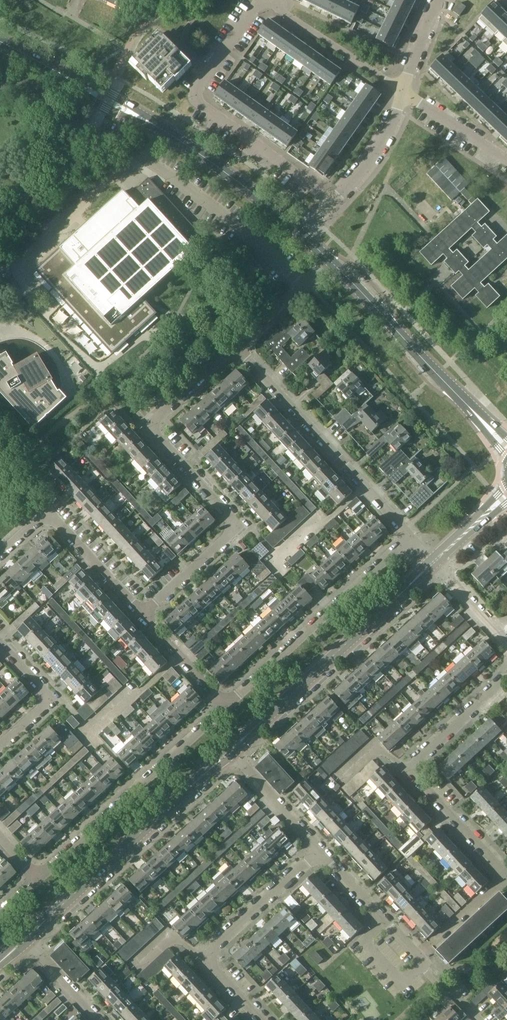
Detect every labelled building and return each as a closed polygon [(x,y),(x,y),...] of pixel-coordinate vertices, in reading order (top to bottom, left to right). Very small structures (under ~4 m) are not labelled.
[(122,9),(126,0),(103,0),(122,9)] [(326,0),(314,0),(312,5),(321,9),(326,0)] [(338,0),(326,0),(321,9),(331,14),(338,0)] [(349,3),(343,0),(338,0),(331,14),(341,19),(349,3)] [(407,18),(412,8),(396,0),(391,10),(407,18)] [(496,1),(479,19),(487,27),(503,11),(505,9),(496,1)] [(359,8),(349,3),(341,19),(351,24),(359,8)] [(460,3),(453,12),(459,16),(466,7),(460,3)] [(403,27),(407,18),(391,10),(387,20),(403,27)] [(487,27),(495,35),(498,32),(498,31),(506,22),(506,15),(503,11),(487,27)] [(279,27),(281,25),(271,18),(259,35),(268,41),(279,27)] [(398,37),(403,27),(387,20),(382,29),(398,37)] [(498,31),(498,32),(505,38),(506,39),(506,37),(506,22),(498,31)] [(277,48),(287,33),(279,27),(268,41),(277,48)] [(400,38),(398,37),(382,29),(377,39),(395,48),(400,38)] [(144,49),(145,50),(131,65),(147,80),(148,78),(156,86),(159,83),(166,90),(179,77),(180,78),(185,73),(182,69),(189,63),(160,33),(144,49)] [(286,54),(296,39),(287,33),(277,48),(286,54)] [(295,60),(305,45),(296,39),(286,54),(295,60)] [(304,66),(314,52),(305,45),(295,60),(304,66)] [(312,73),(323,58),(314,52),(304,66),(312,73)] [(443,56),(429,71),(438,79),(440,77),(439,77),(452,64),(443,56)] [(321,79),(332,64),(323,58),(312,73),(321,79)] [(330,85),(341,71),(332,64),(321,79),(330,85)] [(452,64),(439,77),(440,77),(447,84),(459,71),(452,64)] [(459,71),(447,84),(455,92),(467,79),(459,71)] [(467,79),(455,92),(463,99),(475,86),(467,79)] [(225,103),(235,88),(226,82),(214,98),(224,105),(225,103)] [(366,86),(360,95),(374,105),(381,96),(366,86)] [(475,86),(463,99),(470,107),(483,94),(475,86)] [(234,109),(244,95),(235,88),(225,103),(234,109)] [(483,94),(470,107),(478,114),(490,101),(483,94)] [(242,116),(253,101),(244,95),(234,109),(242,116)] [(360,95),(353,104),(368,114),(374,105),(360,95)] [(251,122),(261,107),(253,101),(242,116),(251,122)] [(490,101),(478,114),(486,121),(498,109),(490,101)] [(353,104),(347,112),(362,123),(368,114),(353,104)] [(260,128),(270,113),(261,107),(251,122),(260,128)] [(498,109),(486,121),(494,129),(506,116),(498,109)] [(347,112),(341,121),(355,132),(362,123),(347,112)] [(269,134),(279,120),(270,113),(260,128),(269,134)] [(494,129),(501,136),(506,131),(506,117),(506,116),(494,129)] [(278,140),(288,126),(279,120),(269,134),(278,140)] [(341,121),(335,130),(349,141),(355,132),(341,121)] [(297,132),(288,126),(278,140),(287,147),(297,132)] [(335,130),(328,139),(343,149),(349,141),(335,130)] [(328,139),(322,148),(337,158),(343,149),(328,139)] [(322,148),(316,157),(330,167),(331,167),(337,158),(322,148)] [(316,157),(309,166),(326,178),(333,168),(331,167),(330,167),(316,157)] [(51,257),(37,270),(65,301),(112,353),(112,354),(126,341),(127,341),(133,336),(133,335),(150,320),(156,314),(149,305),(144,300),(143,299),(146,297),(207,241),(198,232),(157,188),(149,179),(145,182),(129,197),(123,191),(88,223),(83,228),(68,242),(61,248),(60,248),(50,257),(51,257)] [(439,238),(437,240),(433,243),(432,242),(420,253),(432,265),(444,254),(446,255),(449,259),(445,262),(450,268),(456,274),(460,270),(464,275),(452,286),(464,299),(476,288),(480,293),(476,296),(487,308),(500,296),(498,294),(489,284),(484,289),(480,284),(487,277),(491,273),(506,259),(506,235),(497,245),(492,240),(496,236),(486,225),(482,228),(477,224),(489,212),(478,200),(461,215),(457,219),(438,237),(439,238)] [(21,228),(26,231),(29,232),(36,219),(27,215),(21,228)] [(279,330),(265,343),(285,365),(292,358),(281,347),(289,341),(288,340),(291,337),(300,346),(314,333),(304,321),(301,318),(292,326),(291,325),(282,333),(279,330)] [(330,358),(321,347),(316,351),(320,356),(310,366),(315,371),(312,374),(316,379),(332,365),(328,360),(330,358)] [(293,373),(310,357),(302,348),(292,358),(285,365),(293,373)] [(6,355),(1,358),(0,356),(0,389),(2,392),(1,393),(1,394),(5,391),(13,404),(11,404),(12,405),(16,403),(23,415),(22,416),(26,414),(33,426),(35,428),(47,417),(47,416),(49,415),(67,398),(60,391),(59,392),(52,381),(54,380),(38,354),(15,367),(13,365),(14,364),(10,357),(9,358),(7,355),(6,355)] [(349,399),(363,386),(348,370),(334,384),(349,399)] [(237,371),(227,379),(239,392),(249,384),(237,371)] [(334,385),(327,377),(325,379),(327,381),(312,395),(317,400),(334,385)] [(239,392),(227,379),(218,388),(230,401),(239,392)] [(230,401),(218,388),(209,396),(221,409),(224,413),(234,404),(230,401)] [(255,409),(266,400),(266,399),(262,395),(251,405),(255,409)] [(221,409),(209,396),(200,405),(212,418),(221,409)] [(276,410),(267,402),(254,414),(263,423),(276,410)] [(372,433),(380,426),(388,423),(385,420),(387,419),(380,411),(376,415),(365,404),(352,416),(345,409),(334,419),(346,431),(362,422),(372,433)] [(212,418),(200,405),(191,413),(203,426),(212,418)] [(250,414),(255,409),(251,405),(246,410),(250,414)] [(246,418),(250,414),(246,410),(242,414),(246,418)] [(284,420),(276,410),(263,423),(271,432),(284,420)] [(103,414),(97,419),(109,432),(122,420),(114,411),(107,417),(103,414)] [(203,426),(191,413),(182,422),(197,439),(201,435),(197,431),(203,426)] [(122,420),(109,432),(118,441),(131,429),(122,420)] [(293,429),(284,420),(271,432),(280,441),(293,429)] [(401,455),(398,458),(394,455),(380,468),(385,473),(384,474),(387,478),(388,477),(390,479),(410,461),(399,449),(411,438),(401,426),(400,427),(397,424),(372,447),(368,451),(366,453),(371,458),(388,442),(397,452),(397,451),(401,455)] [(237,430),(241,435),(245,431),(241,426),(237,430)] [(131,429),(118,441),(126,451),(139,439),(131,429)] [(301,438),(293,429),(280,441),(288,450),(301,438)] [(224,430),(219,434),(223,439),(227,434),(224,430)] [(245,440),(249,436),(245,431),(241,435),(245,440)] [(218,443),(223,439),(219,434),(214,439),(218,443)] [(249,444),(253,440),(249,436),(245,440),(249,444)] [(310,447),(301,438),(288,450),(297,459),(310,447)] [(139,439),(126,451),(135,460),(147,448),(139,439)] [(204,456),(218,443),(214,439),(204,448),(201,452),(204,456)] [(253,449),(258,445),(253,440),(249,444),(253,449)] [(263,440),(260,443),(266,450),(269,447),(263,440)] [(86,446),(81,441),(77,445),(81,450),(86,446)] [(262,449),(258,445),(253,449),(258,453),(262,449)] [(86,454),(90,450),(86,446),(81,450),(86,454)] [(219,446),(206,458),(215,467),(228,455),(219,446)] [(318,456),(310,447),(297,459),(305,468),(318,456)] [(147,448),(135,460),(143,469),(156,457),(147,448)] [(266,454),(262,449),(258,453),(262,458),(266,454)] [(94,454),(90,450),(86,454),(89,458),(94,454)] [(98,459),(94,454),(89,458),(94,463),(98,459)] [(266,462),(270,458),(266,454),(262,458),(266,462)] [(278,459),(282,464),(288,459),(284,454),(278,459)] [(228,455),(215,467),(223,477),(236,464),(228,455)] [(327,465),(318,456),(305,468),(314,477),(327,465)] [(156,457),(143,469),(151,478),(164,466),(156,457)] [(410,461),(390,479),(395,485),(409,472),(422,487),(409,499),(418,509),(426,502),(434,494),(427,486),(434,479),(431,475),(414,457),(410,461)] [(274,463),(270,458),(266,462),(270,467),(274,463)] [(62,459),(49,470),(55,477),(56,476),(59,479),(71,468),(62,459)] [(103,464),(98,459),(94,463),(98,468),(103,464)] [(256,462),(250,468),(252,471),(258,465),(256,462)] [(278,467),(274,463),(270,467),(274,471),(278,467)] [(107,468),(103,464),(98,468),(102,473),(107,468)] [(236,464),(223,477),(232,486),(245,474),(236,464)] [(335,474),(327,465),(314,477),(322,486),(335,474)] [(164,466),(151,478),(160,487),(173,475),(164,466)] [(283,472),(278,467),(274,471),(279,476),(283,472)] [(71,468),(59,479),(61,482),(61,483),(66,489),(79,477),(71,468)] [(111,473),(107,468),(102,473),(106,477),(111,473)] [(287,477),(283,472),(279,476),(283,481),(287,477)] [(111,482),(115,478),(111,473),(106,477),(111,482)] [(245,474),(232,486),(240,495),(253,483),(245,474)] [(335,474),(322,486),(317,491),(326,500),(331,496),(344,483),(335,474)] [(444,474),(439,478),(445,485),(450,480),(444,474)] [(160,487),(155,491),(159,496),(166,503),(171,499),(168,496),(181,484),(173,475),(160,487)] [(79,477),(66,489),(72,495),(73,495),(76,497),(88,486),(79,477)] [(253,483),(240,495),(249,504),(262,492),(261,492),(267,486),(259,477),(253,483)] [(291,481),(287,477),(283,481),(287,485),(291,481)] [(119,482),(115,478),(111,482),(114,486),(119,482)] [(291,490),(295,486),(291,481),(287,485),(291,490)] [(119,491),(124,487),(119,482),(114,486),(119,491)] [(352,493),(344,483),(331,496),(339,505),(352,493)] [(88,486),(76,497),(78,500),(77,501),(83,507),(96,495),(88,486)] [(300,490),(295,486),(291,490),(295,494),(300,490)] [(128,491),(124,487),(119,491),(123,495),(128,491)] [(180,502),(189,493),(185,489),(176,498),(180,502)] [(96,495),(83,507),(89,514),(90,513),(92,516),(104,505),(104,504),(110,499),(102,490),(96,495)] [(300,499),(304,495),(300,490),(295,494),(300,499)] [(132,496),(128,491),(123,495),(128,500),(132,496)] [(262,492),(249,504),(257,513),(270,501),(262,492)] [(308,500),(304,495),(300,499),(304,503),(308,500)] [(136,500),(132,496),(128,500),(132,504),(136,500)] [(175,506),(180,502),(176,498),(171,502),(175,506)] [(351,511),(361,502),(357,498),(347,506),(351,511)] [(140,505),(136,500),(132,504),(136,509),(140,505)] [(316,509),(308,500),(304,503),(312,512),(316,509)] [(270,501),(257,513),(265,522),(278,510),(270,501)] [(356,515),(365,507),(361,502),(351,511),(356,515)] [(104,505),(92,516),(95,519),(94,520),(100,526),(113,514),(104,505)] [(144,509),(140,505),(136,509),(140,513),(144,509)] [(302,505),(297,509),(305,518),(310,514),(302,505)] [(215,521),(203,508),(194,517),(206,530),(215,521)] [(149,514),(144,509),(140,513),(144,518),(149,514)] [(297,509),(293,514),(301,523),(305,518),(297,509)] [(278,510),(265,522),(274,531),(279,527),(284,522),(287,519),(278,510)] [(113,514),(100,526),(106,532),(106,531),(109,534),(121,523),(113,514)] [(148,523),(152,519),(153,519),(149,514),(144,518),(148,523)] [(158,514),(153,519),(152,519),(157,523),(162,519),(158,514)] [(293,514),(288,518),(296,527),(301,523),(293,514)] [(196,538),(206,530),(194,517),(185,525),(196,538)] [(375,517),(366,526),(378,539),(387,531),(375,517)] [(287,519),(284,522),(292,531),(296,527),(288,518),(287,519)] [(157,523),(152,519),(148,523),(153,527),(157,523)] [(338,523),(334,519),(329,523),(333,527),(338,523)] [(284,522),(279,527),(287,535),(292,531),(284,522)] [(121,523),(109,534),(112,537),(111,538),(116,544),(130,532),(121,523)] [(333,527),(329,523),(325,527),(328,532),(333,527)] [(187,546),(196,538),(185,525),(175,534),(187,546)] [(366,526),(356,534),(369,547),(378,539),(366,526)] [(279,527),(274,531),(282,540),(287,535),(279,527)] [(187,546),(175,534),(172,530),(163,538),(178,555),(187,546)] [(274,531),(270,535),(278,544),(282,540),(274,531)] [(130,532),(116,544),(122,550),(123,550),(126,552),(138,541),(130,532)] [(151,538),(155,542),(159,538),(155,534),(151,538)] [(356,534),(347,543),(360,556),(369,547),(356,534)] [(268,537),(265,540),(273,548),(278,544),(270,535),(268,537)] [(319,540),(315,536),(311,540),(315,544),(319,540)] [(164,543),(159,538),(155,542),(160,547),(164,543)] [(44,539),(35,547),(47,561),(61,548),(53,539),(48,543),(44,539)] [(343,539),(334,547),(338,552),(350,564),(360,556),(347,543),(343,539)] [(310,548),(315,544),(311,540),(306,544),(310,548)] [(138,541),(126,552),(128,555),(127,556),(133,562),(146,550),(138,541)] [(269,552),(261,543),(256,548),(264,556),(269,552)] [(47,561),(35,547),(26,556),(38,569),(47,561)] [(163,551),(172,560),(176,557),(168,547),(163,551)] [(264,556),(256,548),(252,552),(260,561),(264,556)] [(146,550),(133,562),(139,568),(140,567),(143,570),(155,559),(146,550)] [(258,577),(267,569),(260,561),(252,552),(243,560),(249,568),(258,577)] [(338,552),(329,560),(341,573),(350,564),(338,552)] [(501,557),(497,552),(489,559),(484,554),(479,558),(499,580),(503,577),(506,574),(506,564),(501,557)] [(243,560),(238,555),(228,563),(240,576),(249,568),(243,560)] [(38,569),(26,556),(17,564),(29,578),(38,569)] [(499,580),(479,558),(475,562),(480,568),(472,575),(484,588),(489,583),(492,586),(499,580)] [(155,559),(143,570),(145,573),(144,574),(150,581),(163,569),(155,559)] [(57,560),(53,564),(61,573),(66,569),(57,560)] [(329,560),(320,568),(332,581),(341,573),(329,560)] [(240,576),(228,563),(219,572),(231,584),(240,576)] [(29,578),(17,564),(16,565),(8,573),(20,586),(29,578)] [(67,582),(81,569),(77,565),(63,578),(67,582)] [(308,574),(303,579),(312,589),(317,584),(323,590),(332,581),(320,568),(311,577),(308,574)] [(262,581),(271,573),(267,569),(258,577),(262,581)] [(92,580),(83,571),(70,583),(78,592),(92,580)] [(231,584),(219,572),(210,580),(222,593),(231,584)] [(0,580),(0,583),(11,594),(14,598),(21,592),(17,588),(20,586),(8,573),(0,580)] [(267,588),(276,579),(273,575),(264,583),(267,588)] [(62,587),(67,582),(63,578),(58,582),(62,587)] [(300,587),(291,595),(303,608),(312,600),(307,594),(312,589),(303,579),(297,584),(300,587)] [(100,589),(92,580),(78,592),(87,601),(100,589)] [(222,593),(210,580),(201,588),(213,601),(222,593)] [(58,591),(62,587),(58,582),(54,586),(58,591)] [(0,583),(0,607),(2,609),(8,603),(5,599),(11,594),(0,583)] [(262,592),(267,588),(264,583),(259,588),(262,592)] [(45,586),(41,590),(49,599),(53,595),(45,586)] [(213,601),(201,588),(192,597),(203,610),(213,601)] [(258,596),(262,592),(259,588),(254,592),(258,596)] [(108,598),(100,589),(87,601),(82,605),(91,614),(108,598)] [(254,600),(258,596),(254,592),(250,596),(254,600)] [(435,600),(432,603),(443,615),(452,606),(439,593),(434,599),(435,600)] [(291,595),(282,603),(294,616),(303,608),(291,595)] [(249,605),(254,600),(250,596),(245,601),(249,605)] [(203,610),(192,597),(182,605),(194,618),(203,610)] [(108,598),(91,614),(99,624),(104,620),(117,608),(108,598)] [(48,603),(53,608),(57,604),(53,599),(48,603)] [(278,599),(269,607),(273,612),(285,625),(294,616),(282,603),(278,599)] [(249,605),(245,601),(240,605),(244,609),(249,605)] [(36,603),(31,608),(35,612),(40,608),(36,603)] [(427,604),(422,610),(434,623),(443,615),(432,603),(429,605),(427,604)] [(61,609),(57,604),(53,608),(57,612),(61,609)] [(194,618),(182,605),(173,614),(185,627),(194,618)] [(240,613),(244,609),(240,605),(236,609),(240,613)] [(35,612),(31,608),(27,612),(30,616),(35,612)] [(125,617),(117,608),(104,620),(112,629),(125,617)] [(66,613),(61,609),(57,612),(61,617),(66,613)] [(235,617),(240,613),(236,609),(231,613),(235,617)] [(417,616),(414,619),(425,631),(434,623),(422,610),(416,615),(417,616)] [(16,629),(30,616),(27,612),(13,624),(16,629)] [(273,612),(264,620),(276,633),(277,632),(285,625),(273,612)] [(65,621),(70,618),(66,613),(61,617),(65,621)] [(235,617),(231,613),(227,617),(231,621),(235,617)] [(185,627),(173,614),(164,622),(176,635),(185,627)] [(455,628),(464,620),(460,616),(451,624),(455,628)] [(134,626),(125,617),(112,629),(115,632),(121,638),(134,626)] [(231,621),(227,617),(222,621),(226,625),(231,621)] [(31,618),(18,630),(27,640),(40,628),(31,618)] [(74,622),(70,618),(65,621),(70,626),(74,622)] [(410,620),(404,626),(416,639),(425,631),(414,619),(411,622),(410,620)] [(264,620),(254,629),(267,642),(276,633),(264,620)] [(221,630),(226,625),(222,621),(217,626),(221,630)] [(78,627),(74,622),(70,626),(74,631),(78,627)] [(466,622),(453,634),(457,639),(470,627),(466,622)] [(139,632),(134,626),(121,638),(129,647),(142,635),(139,632)] [(217,634),(221,630),(217,626),(213,630),(217,634)] [(399,632),(396,635),(408,647),(412,652),(420,644),(416,639),(404,626),(398,631),(399,632)] [(83,632),(78,627),(74,631),(78,635),(83,632)] [(40,628),(27,640),(35,649),(48,637),(40,628)] [(467,641),(476,632),(472,628),(463,636),(467,641)] [(254,629),(245,637),(257,650),(267,642),(254,629)] [(213,638),(217,634),(213,630),(209,634),(213,638)] [(82,640),(86,636),(83,632),(78,635),(82,640)] [(48,637),(35,649),(44,658),(57,646),(60,643),(52,634),(48,637)] [(208,642),(213,638),(209,634),(204,638),(208,642)] [(453,634),(448,638),(452,643),(457,639),(453,634)] [(151,644),(142,635),(129,647),(137,656),(151,644)] [(392,636),(386,642),(399,655),(408,647),(396,635),(393,638),(392,636)] [(87,644),(91,641),(86,636),(82,640),(87,644)] [(194,636),(185,645),(189,649),(198,640),(194,636)] [(245,637),(236,645),(248,659),(257,650),(245,637)] [(208,642),(204,638),(199,642),(203,646),(208,642)] [(448,638),(444,642),(448,647),(452,643),(448,638)] [(95,645),(91,641),(87,644),(91,649),(95,645)] [(483,641),(474,649),(486,661),(489,658),(490,660),(496,654),(483,641)] [(203,646),(199,642),(190,651),(194,655),(203,646)] [(382,649),(379,651),(390,664),(399,655),(386,642),(381,647),(382,649)] [(444,642),(439,646),(444,651),(448,647),(444,642)] [(57,646),(44,658),(52,667),(65,655),(69,652),(60,643),(57,646)] [(159,653),(151,644),(137,656),(146,666),(159,653)] [(99,650),(95,645),(91,649),(95,653),(99,650)] [(236,645),(227,654),(239,667),(248,659),(236,645)] [(439,646),(435,650),(439,655),(444,651),(439,646)] [(206,648),(196,657),(200,662),(210,653),(206,648)] [(482,664),(486,661),(474,649),(465,657),(478,671),(484,665),(482,664)] [(103,654),(99,650),(95,653),(99,658),(103,654)] [(435,650),(430,655),(435,659),(439,655),(435,650)] [(374,653),(369,658),(381,672),(390,664),(379,651),(376,654),(374,653)] [(168,663),(159,653),(146,666),(154,675),(168,663)] [(108,659),(103,654),(99,658),(104,663),(108,659)] [(227,654),(218,662),(230,675),(239,667),(227,654)] [(65,655),(52,667),(61,676),(74,664),(65,655)] [(430,655),(426,659),(430,663),(435,659),(430,655)] [(472,676),(478,671),(465,657),(457,665),(468,678),(471,675),(472,676)] [(364,665),(361,668),(372,680),(381,672),(369,658),(363,664),(364,665)] [(112,663),(108,659),(104,663),(108,667),(112,663)] [(426,659),(422,663),(426,667),(430,663),(426,659)] [(74,664),(61,676),(69,685),(82,674),(86,669),(78,660),(74,664)] [(123,660),(118,665),(122,670),(128,664),(123,660)] [(218,662),(209,671),(221,684),(230,675),(218,662)] [(116,668),(112,663),(108,667),(112,672),(116,668)] [(422,663),(417,667),(422,671),(426,667),(422,663)] [(465,680),(468,678),(457,665),(448,673),(461,687),(466,682),(465,680)] [(417,667),(413,671),(417,675),(422,671),(417,667)] [(120,672),(116,668),(112,672),(116,676),(120,672)] [(167,681),(176,672),(172,668),(163,676),(167,681)] [(357,669),(351,674),(364,688),(372,680),(361,668),(358,670),(357,669)] [(413,671),(408,675),(413,679),(417,675),(413,671)] [(129,681),(120,672),(116,676),(124,685),(129,681)] [(171,685),(180,676),(176,672),(167,681),(171,685)] [(110,673),(101,681),(105,686),(110,682),(114,678),(110,673)] [(455,693),(461,687),(448,673),(439,681),(450,694),(453,691),(455,693)] [(82,674),(69,685),(77,695),(90,683),(82,674)] [(346,681),(343,684),(355,696),(359,701),(363,697),(359,692),(364,688),(351,674),(345,680),(346,681)] [(408,675),(404,679),(408,683),(413,679),(408,675)] [(114,678),(110,682),(118,691),(122,687),(114,678)] [(404,679),(400,683),(404,688),(408,683),(404,679)] [(15,681),(6,689),(18,702),(27,694),(15,681)] [(447,696),(450,694),(439,681),(430,690),(443,703),(449,698),(447,696)] [(110,682),(105,686),(113,695),(118,691),(110,682)] [(90,683),(77,695),(86,704),(86,703),(91,699),(96,695),(99,692),(90,683)] [(400,683),(395,687),(399,692),(404,688),(400,683)] [(339,685),(333,691),(350,709),(359,701),(355,696),(343,684),(340,687),(339,685)] [(437,709),(443,703),(430,690),(426,685),(417,693),(421,698),(432,710),(435,707),(437,709)] [(105,686),(100,691),(109,700),(113,695),(105,686)] [(190,687),(181,696),(193,709),(202,700),(190,687)] [(395,687),(391,691),(395,696),(399,692),(395,687)] [(18,702),(6,689),(0,694),(0,701),(9,710),(16,704),(18,702)] [(149,689),(144,693),(149,698),(153,693),(149,689)] [(99,692),(96,695),(104,704),(109,700),(100,691),(99,692)] [(391,691),(386,695),(391,700),(395,696),(391,691)] [(142,695),(140,697),(144,702),(149,698),(144,693),(142,695)] [(96,695),(91,699),(99,708),(104,704),(96,695)] [(386,695),(382,699),(386,704),(391,700),(386,695)] [(181,696),(172,704),(184,718),(193,709),(181,696)] [(322,703),(319,706),(331,719),(335,723),(344,715),(327,696),(321,702),(322,703)] [(430,713),(432,710),(421,698),(413,706),(425,719),(431,714),(430,713)] [(91,699),(86,703),(95,712),(99,708),(91,699)] [(382,699),(378,703),(382,708),(386,704),(382,699)] [(168,700),(158,708),(175,726),(184,718),(172,704),(168,700)] [(9,710),(0,701),(0,719),(9,710)] [(86,704),(82,708),(90,717),(95,712),(86,703),(86,704)] [(378,703),(373,707),(377,712),(382,708),(378,703)] [(131,706),(126,710),(130,715),(135,711),(131,706)] [(315,708),(309,713),(322,727),(331,719),(319,706),(316,709),(315,708)] [(419,725),(425,719),(413,706),(404,714),(415,726),(418,723),(419,725)] [(373,707),(369,711),(373,716),(377,712),(373,707)] [(80,709),(77,712),(85,720),(85,721),(90,717),(82,708),(80,709)] [(158,708),(149,717),(153,721),(165,734),(175,726),(158,708)] [(126,710),(121,714),(126,719),(130,715),(126,710)] [(369,711),(360,720),(364,724),(373,716),(369,711)] [(305,720),(302,722),(313,735),(317,739),(326,731),(322,727),(309,713),(303,718),(305,720)] [(412,729),(415,726),(404,714),(395,722),(408,736),(413,730),(412,729)] [(497,722),(503,717),(500,714),(494,719),(497,722)] [(80,725),(72,716),(67,721),(74,729),(80,725)] [(506,720),(503,717),(497,722),(500,725),(506,720)] [(490,720),(482,728),(492,739),(492,740),(494,742),(504,734),(501,731),(490,720)] [(153,721),(144,730),(156,743),(165,734),(153,721)] [(112,722),(108,727),(112,731),(117,727),(112,722)] [(297,724),(292,729),(304,743),(313,735),(302,722),(299,725),(297,724)] [(402,741),(408,736),(395,722),(386,730),(397,742),(400,740),(402,741)] [(50,727),(41,736),(52,749),(61,741),(66,746),(70,750),(79,742),(75,737),(71,733),(64,725),(55,733),(50,727)] [(140,726),(131,734),(135,738),(147,751),(156,743),(144,730),(140,726)] [(108,727),(103,731),(107,735),(112,731),(108,727)] [(482,728),(473,736),(483,748),(492,740),(492,739),(482,728)] [(287,736),(284,739),(295,751),(304,743),(292,729),(286,734),(287,736)] [(360,730),(356,734),(364,743),(368,739),(360,730)] [(394,745),(397,742),(386,730),(377,739),(389,753),(396,747),(394,745)] [(364,743),(356,734),(352,738),(360,747),(364,743)] [(41,736),(31,744),(48,762),(52,758),(48,753),(52,749),(41,736)] [(473,736),(464,744),(474,756),(483,748),(473,736)] [(135,738),(126,747),(138,760),(147,751),(135,738)] [(360,747),(352,738),(347,742),(355,751),(360,747)] [(280,740),(274,746),(286,759),(295,751),(284,739),(281,742),(280,740)] [(79,742),(70,750),(74,755),(83,746),(79,742)] [(355,751),(347,742),(343,746),(351,755),(355,751)] [(31,744),(22,753),(38,770),(43,766),(48,762),(31,744)] [(464,744),(455,752),(465,764),(474,756),(464,744)] [(351,755),(343,746),(339,750),(347,759),(351,755)] [(126,747),(117,755),(129,768),(138,760),(126,747)] [(89,752),(85,748),(76,756),(80,760),(89,752)] [(347,759),(339,750),(334,754),(342,763),(347,759)] [(455,752),(446,761),(456,772),(465,764),(455,752)] [(22,753),(13,761),(25,774),(29,778),(38,770),(22,753)] [(342,763),(334,754),(330,758),(338,767),(342,763)] [(75,765),(80,760),(76,756),(71,761),(75,765)] [(281,796),(293,784),(285,775),(268,757),(257,767),(260,770),(258,772),(264,778),(266,776),(268,779),(266,780),(272,787),(274,785),(277,787),(275,789),(281,796)] [(338,767),(330,758),(326,762),(333,771),(338,767)] [(116,780),(125,772),(113,759),(104,767),(116,780)] [(372,760),(368,764),(376,773),(380,769),(372,760)] [(13,761),(4,769),(16,782),(25,774),(13,761)] [(70,769),(75,765),(71,761),(67,765),(70,769)] [(446,761),(437,769),(448,780),(456,772),(446,761)] [(333,771),(326,762),(321,766),(329,775),(333,771)] [(107,789),(116,780),(104,767),(103,767),(100,763),(90,771),(94,775),(107,789)] [(368,764),(364,768),(372,777),(376,773),(368,764)] [(66,773),(70,769),(67,765),(62,769),(66,773)] [(489,765),(486,768),(492,774),(495,771),(489,765)] [(372,777),(370,779),(378,788),(390,777),(387,774),(389,772),(383,766),(380,769),(376,773),(372,777)] [(364,768),(359,772),(367,781),(370,779),(372,777),(364,768)] [(492,774),(486,768),(483,771),(489,777),(492,774)] [(0,773),(0,784),(6,791),(16,782),(4,769),(0,773)] [(61,777),(66,773),(62,769),(57,773),(61,777)] [(359,772),(355,776),(363,785),(367,781),(359,772)] [(57,782),(61,777),(57,773),(53,777),(57,782)] [(97,797),(107,789),(94,775),(85,784),(97,797)] [(355,776),(350,780),(358,789),(363,785),(355,776)] [(52,786),(57,782),(53,777),(48,782),(52,786)] [(390,777),(378,788),(386,796),(400,784),(394,778),(393,779),(390,777)] [(306,780),(293,793),(298,799),(299,798),(302,801),(315,789),(306,780)] [(350,780),(346,784),(354,793),(358,789),(350,780)] [(230,788),(227,791),(238,803),(247,795),(237,784),(235,781),(229,787),(230,788)] [(472,781),(468,784),(474,790),(477,787),(472,781)] [(47,790),(52,786),(48,782),(44,786),(47,790)] [(88,806),(97,797),(85,784),(76,792),(88,806)] [(346,784),(342,788),(350,797),(354,793),(346,784)] [(400,784),(386,796),(394,805),(406,794),(404,791),(405,790),(400,784)] [(474,790),(468,784),(465,787),(471,793),(474,790)] [(315,789),(302,801),(305,804),(304,805),(309,811),(323,798),(327,794),(319,785),(315,789)] [(47,790),(44,786),(39,790),(43,794),(47,790)] [(479,806),(491,796),(483,787),(471,798),(479,806)] [(43,794),(39,790),(35,794),(38,798),(43,794)] [(238,803),(227,791),(224,794),(223,792),(217,798),(230,811),(238,803)] [(79,814),(88,806),(76,792),(67,801),(79,814)] [(38,798),(35,794),(30,798),(34,803),(38,798)] [(406,794),(394,805),(402,814),(416,802),(411,796),(409,797),(406,794)] [(488,815),(499,804),(491,796),(479,806),(488,815)] [(34,803),(30,798),(25,802),(29,807),(34,803)] [(230,811),(217,798),(211,803),(212,804),(210,807),(221,819),(230,811)] [(323,798),(309,811),(314,817),(316,815),(318,818),(331,807),(323,798)] [(70,822),(79,814),(67,801),(58,809),(70,822)] [(363,801),(358,805),(362,810),(367,806),(363,801)] [(25,811),(29,807),(25,802),(21,806),(25,811)] [(402,814),(399,817),(408,826),(411,823),(423,812),(420,809),(421,807),(416,802),(402,814)] [(251,817),(260,808),(256,804),(247,812),(251,817)] [(506,814),(506,813),(499,804),(488,815),(496,824),(506,814)] [(25,811),(21,806),(17,810),(21,815),(25,811)] [(367,806),(362,810),(366,814),(371,810),(367,806)] [(221,819),(210,807),(207,810),(205,808),(200,814),(212,827),(221,819)] [(331,807),(318,818),(321,821),(320,823),(325,828),(339,816),(331,807)] [(0,815),(0,820),(2,822),(11,813),(7,809),(0,815)] [(61,831),(70,822),(58,809),(49,818),(61,831)] [(7,827),(21,815),(17,810),(3,823),(7,827)] [(252,827),(265,815),(261,810),(248,822),(252,827)] [(371,810),(366,814),(371,819),(375,815),(371,810)] [(339,816),(325,828),(330,834),(332,833),(335,836),(347,825),(343,821),(348,816),(343,812),(339,816)] [(403,846),(399,850),(407,859),(411,855),(423,844),(419,840),(430,830),(426,825),(433,820),(427,814),(425,815),(423,812),(411,823),(408,826),(416,835),(403,846)] [(212,827),(200,814),(194,819),(195,821),(192,823),(203,835),(212,827)] [(506,830),(506,814),(496,824),(504,833),(506,830)] [(375,815),(371,819),(375,823),(379,819),(375,815)] [(271,821),(267,817),(258,825),(262,829),(271,821)] [(52,839),(61,831),(49,818),(39,826),(52,839)] [(379,819),(375,823),(379,828),(383,824),(379,819)] [(17,821),(8,829),(12,834),(21,825),(17,821)] [(248,831),(252,827),(248,822),(244,826),(248,831)] [(203,835),(192,823),(189,826),(188,825),(182,830),(194,844),(203,835)] [(383,824),(379,828),(383,832),(387,828),(383,824)] [(347,825),(335,836),(337,839),(336,840),(341,846),(355,833),(347,825)] [(42,848),(52,839),(39,826),(30,835),(42,848)] [(248,831),(244,826),(239,831),(243,835),(248,831)] [(387,828),(383,832),(387,837),(391,833),(387,828)] [(430,830),(419,840),(423,844),(427,841),(435,850),(447,839),(444,835),(446,834),(440,828),(434,834),(430,830)] [(270,830),(266,833),(270,837),(282,850),(285,847),(286,848),(292,843),(279,829),(274,834),(270,830)] [(194,844),(182,830),(176,836),(177,837),(174,840),(185,852),(194,844)] [(355,833),(341,846),(347,852),(348,851),(351,853),(363,842),(367,839),(359,830),(355,833)] [(243,835),(239,831),(235,835),(239,839),(243,835)] [(282,850),(270,837),(266,833),(262,837),(266,841),(262,846),(274,859),(280,854),(279,853),(282,850)] [(391,833),(387,837),(391,841),(395,837),(391,833)] [(33,856),(42,848),(30,835),(21,843),(33,856)] [(239,839),(235,835),(231,839),(235,843),(239,839)] [(395,837),(391,841),(395,846),(399,842),(395,837)] [(235,843),(231,839),(226,843),(230,847),(235,843)] [(447,839),(435,850),(443,859),(457,846),(452,840),(450,842),(447,839)] [(185,852),(174,840),(171,843),(170,841),(164,847),(176,860),(185,852)] [(363,842),(351,853),(354,856),(352,858),(358,864),(371,851),(363,842)] [(399,842),(395,846),(399,850),(403,846),(399,842)] [(230,847),(226,843),(222,847),(226,851),(230,847)] [(268,865),(274,859),(262,846),(253,854),(264,866),(267,863),(268,865)] [(457,846),(443,859),(451,867),(463,856),(460,853),(462,852),(457,846)] [(176,860),(164,847),(158,852),(159,853),(156,856),(168,868),(176,860)] [(226,851),(222,847),(217,851),(221,855),(226,851)] [(221,855),(217,851),(213,855),(217,859),(221,855)] [(371,851),(358,864),(363,870),(364,868),(367,871),(380,860),(371,851)] [(261,869),(264,866),(253,854),(244,862),(256,876),(262,870),(261,869)] [(217,859),(213,855),(208,859),(212,863),(217,859)] [(411,855),(407,859),(415,868),(420,864),(411,855)] [(168,868),(156,856),(153,859),(152,857),(146,863),(159,876),(168,868)] [(463,856),(451,867),(459,876),(473,864),(467,858),(466,859),(463,856)] [(208,867),(212,863),(208,859),(204,863),(208,867)] [(380,860),(367,871),(370,874),(368,876),(374,881),(388,869),(380,860)] [(0,863),(0,876),(5,882),(15,874),(3,861),(0,863)] [(251,881),(256,876),(244,862),(235,870),(246,882),(249,879),(251,881)] [(159,876),(146,863),(140,868),(142,870),(139,873),(150,885),(159,876)] [(208,867),(204,863),(200,867),(204,871),(208,867)] [(420,864),(415,868),(419,872),(424,868),(420,864)] [(473,864),(459,876),(467,885),(479,874),(476,871),(478,870),(473,864)] [(243,885),(246,882),(235,870),(231,866),(222,874),(239,892),(245,886),(243,885)] [(199,876),(204,871),(200,867),(195,871),(199,876)] [(424,868),(419,872),(423,877),(428,873),(424,868)] [(387,893),(404,878),(396,869),(378,886),(383,892),(384,890),(387,893)] [(199,876),(195,871),(191,875),(195,880),(199,876)] [(150,885),(139,873),(136,875),(134,874),(129,879),(141,893),(150,885)] [(428,873),(423,877),(427,881),(432,877),(428,873)] [(233,897),(239,892),(222,874),(213,882),(217,886),(228,898),(231,896),(233,897)] [(322,883),(314,874),(302,885),(310,894),(322,883)] [(479,874),(467,885),(476,894),(489,882),(484,876),(482,877),(479,874)] [(195,880),(191,875),(186,879),(190,884),(195,880)] [(432,877),(427,881),(431,886),(436,881),(432,877)] [(394,903),(408,891),(412,887),(404,878),(387,893),(390,896),(389,898),(394,903)] [(186,888),(190,884),(186,879),(182,883),(186,888)] [(436,881),(431,886),(435,890),(440,886),(436,881)] [(186,888),(182,883),(177,888),(181,892),(186,888)] [(330,892),(322,883),(310,894),(319,903),(330,892)] [(118,891),(115,894),(126,906),(135,898),(123,884),(117,890),(118,891)] [(225,901),(228,898),(217,886),(208,894),(221,908),(227,903),(225,901)] [(440,886),(435,890),(439,894),(444,890),(440,886)] [(177,896),(181,892),(177,888),(173,892),(177,896)] [(444,890),(439,894),(443,899),(448,895),(444,890)] [(404,911),(416,900),(408,891),(394,903),(399,909),(401,908),(404,911)] [(173,900),(177,896),(173,892),(169,896),(173,900)] [(338,901),(330,892),(319,903),(327,912),(338,901)] [(467,948),(506,912),(506,901),(500,893),(436,951),(449,965),(467,948)] [(130,911),(126,906),(115,894),(112,897),(111,895),(105,901),(117,914),(122,910),(126,914),(130,911)] [(215,913),(221,908),(208,894),(199,902),(211,915),(214,912),(215,913)] [(454,897),(462,906),(467,902),(458,894),(454,897)] [(448,895),(443,899),(456,912),(460,908),(448,895)] [(173,900),(169,896),(164,900),(168,904),(173,900)] [(299,905),(290,896),(285,901),(293,910),(299,905)] [(164,908),(168,904),(164,900),(160,904),(164,908)] [(411,921),(424,909),(416,900),(404,911),(407,914),(405,915),(411,921)] [(117,914),(105,901),(99,906),(100,908),(97,910),(108,922),(117,914)] [(347,910),(338,901),(327,912),(335,921),(347,910)] [(208,917),(211,915),(199,902),(190,911),(203,924),(209,919),(208,917)] [(164,908),(160,904),(155,908),(159,912),(164,908)] [(302,908),(299,905),(293,910),(296,913),(302,908)] [(442,909),(450,918),(454,914),(446,905),(442,909)] [(301,924),(286,908),(277,916),(288,928),(292,932),(301,924)] [(420,928),(432,917),(424,909),(411,921),(416,927),(417,925),(420,928)] [(108,922),(97,910),(94,913),(93,912),(87,917),(100,931),(108,922)] [(355,919),(347,910),(335,921),(343,930),(355,919)] [(197,930),(203,924),(190,911),(182,919),(193,931),(196,928),(197,930)] [(306,913),(300,919),(305,923),(310,918),(306,913)] [(288,928),(277,916),(268,924),(279,936),(288,928)] [(100,931),(87,917),(81,922),(83,924),(80,927),(91,939),(100,931)] [(440,926),(432,917),(420,928),(423,931),(421,933),(427,939),(440,926)] [(156,918),(152,922),(160,931),(164,927),(156,918)] [(190,934),(193,931),(182,919),(173,927),(185,941),(191,935),(190,934)] [(309,928),(315,922),(312,919),(306,925),(309,928)] [(363,928),(355,919),(343,930),(351,938),(363,928)] [(160,931),(152,922),(147,926),(155,935),(160,931)] [(318,925),(315,922),(309,928),(312,931),(318,925)] [(279,936),(268,924),(259,933),(270,944),(279,936)] [(155,935),(147,926),(143,930),(151,939),(155,935)] [(95,943),(91,939),(80,927),(77,929),(75,928),(70,933),(76,940),(72,944),(82,955),(95,943)] [(151,939),(143,930),(139,934),(147,943),(151,939)] [(270,944),(259,933),(250,941),(261,952),(270,944)] [(147,943),(139,934),(134,938),(142,947),(147,943)] [(311,935),(302,943),(305,946),(307,948),(316,940),(311,935)] [(325,946),(331,940),(328,937),(322,942),(325,946)] [(142,947),(134,938),(130,942),(138,951),(142,947)] [(302,943),(299,940),(296,943),(302,949),(305,946),(302,943)] [(334,943),(331,940),(325,946),(328,949),(334,943)] [(261,952),(250,941),(241,949),(252,960),(261,952)] [(138,951),(130,942),(125,946),(134,955),(138,951)] [(76,984),(88,972),(63,945),(52,954),(55,958),(53,959),(59,966),(61,964),(64,966),(61,968),(67,975),(69,973),(72,975),(70,977),(76,984)] [(134,955),(125,946),(121,950),(129,959),(134,955)] [(176,958),(176,957),(168,949),(164,953),(172,962),(176,958)] [(252,960),(241,949),(233,957),(243,969),(252,960)] [(129,959),(121,950),(117,954),(125,963),(129,959)] [(323,960),(317,953),(316,951),(310,956),(318,965),(323,960)] [(172,962),(164,953),(159,957),(167,966),(172,962)] [(284,953),(281,956),(287,962),(290,959),(284,953)] [(184,960),(179,954),(176,957),(176,958),(172,962),(167,966),(165,967),(174,976),(186,965),(183,962),(184,960)] [(287,962),(281,956),(278,959),(284,965),(287,962)] [(167,966),(159,957),(155,961),(163,970),(165,967),(167,966)] [(98,959),(94,963),(99,969),(103,965),(98,959)] [(163,970),(155,961),(150,965),(159,974),(163,970)] [(97,989),(109,978),(113,974),(109,969),(108,970),(104,967),(106,965),(105,965),(88,981),(93,987),(94,986),(97,989)] [(159,974),(150,965),(146,969),(154,978),(159,974)] [(182,985),(195,973),(190,967),(189,968),(186,965),(174,976),(182,985)] [(298,973),(304,968),(301,965),(295,970),(298,973)] [(128,967),(123,972),(127,976),(132,972),(128,967)] [(307,971),(304,968),(298,973),(301,976),(307,971)] [(25,976),(22,979),(34,991),(42,983),(30,969),(24,975),(25,976)] [(154,978),(146,969),(142,973),(150,982),(154,978)] [(267,969),(264,972),(269,978),(272,976),(267,969)] [(275,994),(286,984),(291,980),(283,971),(267,985),(275,994)] [(269,978),(264,972),(261,975),(266,981),(269,978)] [(150,982),(142,973),(137,977),(145,986),(150,982)] [(201,978),(195,973),(182,985),(190,994),(202,983),(199,980),(201,978)] [(104,999),(117,986),(109,978),(97,989),(100,992),(98,993),(104,999)] [(482,991),(487,996),(491,1000),(493,998),(496,1002),(506,992),(506,978),(504,981),(503,981),(496,987),(492,982),(482,991)] [(18,980),(12,986),(25,1000),(34,991),(22,979),(19,982),(18,980)] [(316,989),(322,983),(320,980),(313,986),(316,989)] [(113,1006),(125,995),(129,992),(121,983),(117,986),(104,999),(109,1005),(111,1003),(113,1006)] [(198,1003),(212,990),(206,984),(205,986),(202,983),(190,994),(198,1003)] [(319,992),(325,986),(322,983),(316,989),(319,992)] [(283,1003),(294,992),(286,984),(275,994),(283,1003)] [(8,993),(5,995),(16,1008),(25,1000),(12,986),(6,991),(8,993)] [(153,994),(158,999),(162,995),(158,990),(153,994)] [(217,996),(212,990),(198,1003),(206,1011),(218,1000),(216,997),(217,996)] [(482,991),(472,1001),(476,1006),(487,996),(482,991)] [(46,1004),(55,996),(51,992),(42,1000),(46,1004)] [(291,1012),(302,1001),(294,992),(283,1003),(291,1012)] [(493,1012),(497,1017),(506,1007),(506,992),(496,1002),(500,1006),(493,1012)] [(0,997),(0,1008),(7,1016),(16,1008),(5,995),(2,998),(0,997)] [(120,1017),(134,1004),(125,995),(113,1006),(116,1009),(115,1011),(120,1017)] [(166,999),(162,995),(158,999),(162,1003),(166,999)] [(57,998),(44,1011),(47,1015),(61,1003),(57,998)] [(170,1004),(166,999),(162,1003),(166,1008),(170,1004)] [(206,1011),(202,1015),(206,1019),(224,1019),(226,1018),(222,1014),(228,1008),(222,1002),(221,1003),(218,1000),(206,1011)] [(330,1009),(336,1003),(334,1000),(328,1006),(330,1009)] [(310,1010),(302,1001),(291,1012),(298,1019),(300,1019),(310,1010)] [(333,1012),(339,1006),(336,1003),(330,1009),(333,1012)] [(58,1017),(66,1009),(62,1004),(54,1013),(58,1017)] [(142,1013),(134,1004),(120,1017),(124,1019),(134,1019),(142,1013)] [(174,1008),(170,1004),(166,1008),(170,1012),(174,1008)] [(440,1013),(447,1019),(465,1019),(468,1017),(455,1004),(451,1008),(450,1007),(446,1011),(444,1009),(440,1013)] [(65,1015),(69,1019),(79,1011),(74,1006),(65,1015)] [(497,1017),(500,1019),(501,1019),(506,1015),(506,1007),(497,1017)] [(174,1016),(178,1012),(174,1008),(170,1012),(174,1016)] [(319,1019),(310,1010),(300,1019),(318,1019),(319,1019)] [(44,1011),(39,1015),(43,1019),(47,1015),(44,1011)]
